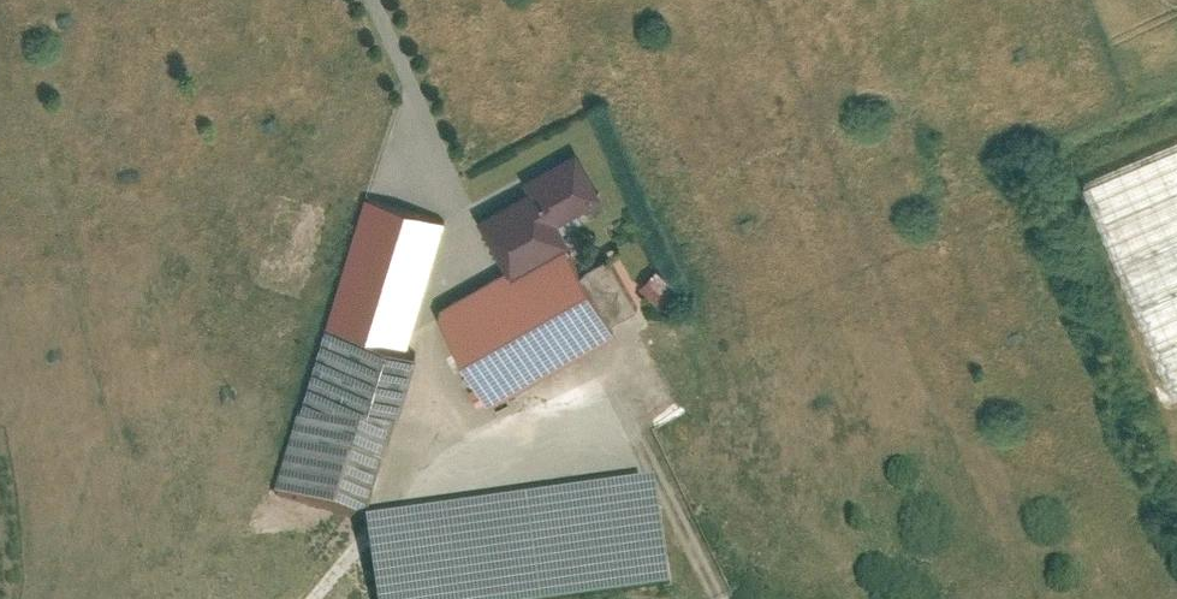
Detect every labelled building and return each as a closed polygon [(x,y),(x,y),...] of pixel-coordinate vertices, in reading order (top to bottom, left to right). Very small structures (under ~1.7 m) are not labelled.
[(1083,169),(1120,276),(1152,220),(1172,223),(1157,229),(1163,246),(1171,230),(1176,233),(1176,136),(1083,169)] [(604,195),(580,150),(532,175),(538,186),(557,221),(604,195)] [(482,216),(512,270),(567,240),(557,221),(538,186),(482,216)] [(327,259),(347,265),(368,194),(347,189),(327,259)] [(449,218),(368,194),(347,265),(330,323),(411,346),(449,218)] [(512,270),(443,308),(494,401),(618,334),(567,240),(512,270)] [(662,266),(646,283),(665,301),(681,284),(662,266)] [(281,492),(368,517),(417,348),(411,346),(330,323),(281,492)] [(378,528),(388,598),(566,598),(675,584),(661,488),(378,528)]
